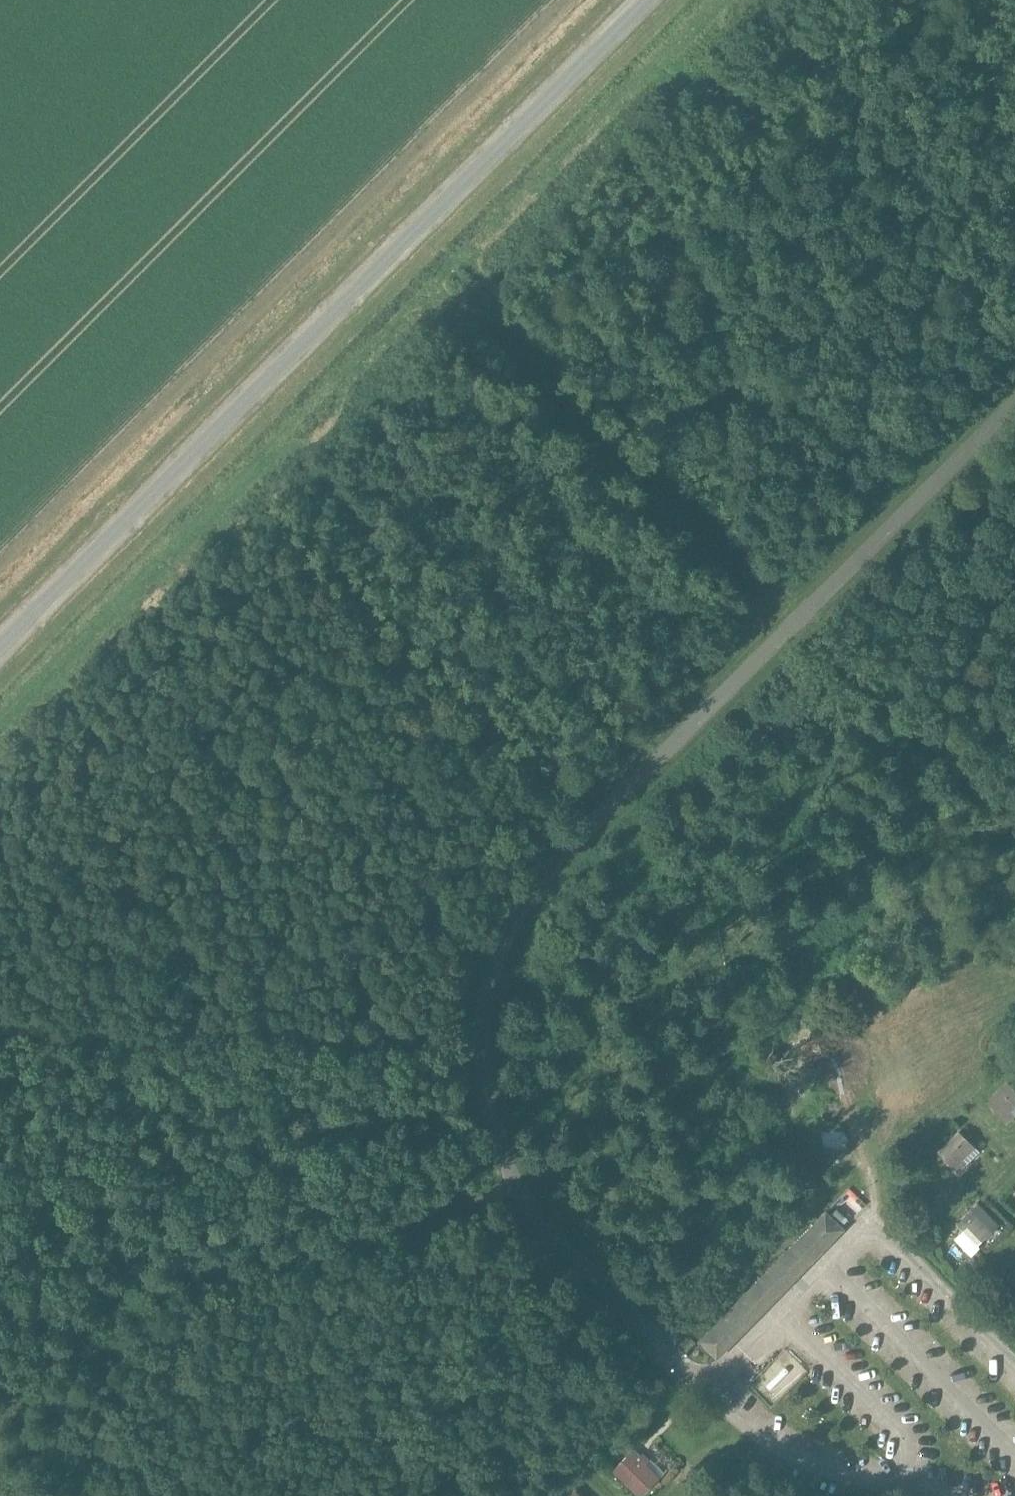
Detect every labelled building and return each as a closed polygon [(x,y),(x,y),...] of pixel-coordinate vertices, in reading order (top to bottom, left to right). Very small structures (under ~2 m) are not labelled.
[(1006,1124),(1012,1118),(1008,1114),(1014,1106),(1014,1092),(1008,1084),(987,1105),(1006,1124)] [(938,1153),(958,1173),(964,1167),(959,1162),(974,1148),(959,1133),(938,1153)] [(957,1226),(963,1232),(968,1227),(982,1242),(998,1227),(978,1206),(957,1226)] [(700,1343),(717,1359),(843,1230),(826,1214),(700,1343)] [(782,1345),(744,1383),(772,1411),(793,1391),(810,1374),(782,1345)] [(639,1495),(642,1495),(659,1480),(644,1465),(648,1461),(642,1455),(636,1462),(629,1455),(614,1471),(639,1495)]
